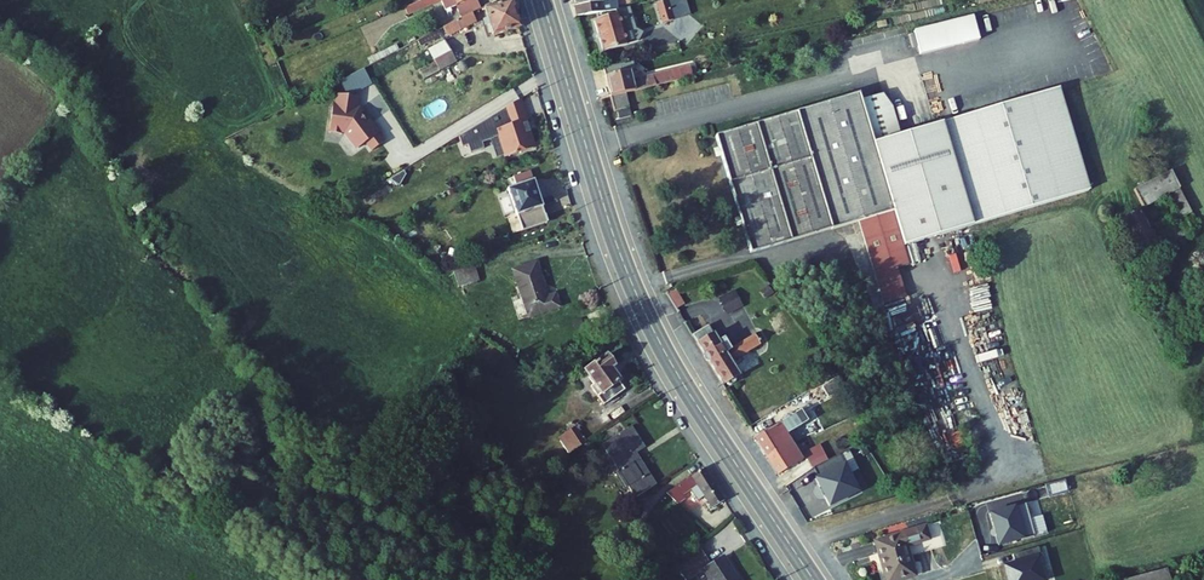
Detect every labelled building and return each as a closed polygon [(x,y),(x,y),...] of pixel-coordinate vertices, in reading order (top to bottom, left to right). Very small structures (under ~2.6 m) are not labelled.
[(462,18),(472,13),(481,8),(477,0),(422,0),(404,8),(408,15),(441,1),(445,10),(457,5),(462,18)] [(617,10),(616,0),(571,0),(576,17),(616,10),(617,10)] [(662,22),(672,19),(666,0),(665,0),(656,3),(662,22)] [(672,19),(690,14),(686,0),(666,0),(672,19)] [(485,7),(486,10),(485,10),(487,19),(483,20),(485,26),(489,25),(493,36),(519,28),(511,2),(490,9),(489,4),(485,7)] [(594,21),(603,51),(639,40),(643,33),(636,29),(629,7),(617,10),(616,10),(617,14),(594,21)] [(443,28),(448,37),(477,21),(472,13),(462,18),(443,28)] [(914,32),(920,55),(980,40),(974,17),(914,32)] [(439,30),(419,39),(422,46),(442,36),(439,30)] [(456,62),(445,41),(429,50),(435,62),(419,71),(424,80),(441,70),(456,62)] [(387,57),(399,50),(396,44),(384,51),(387,57)] [(368,59),(371,65),(387,57),(384,51),(368,59)] [(462,61),(459,62),(457,64),(457,67),(459,71),(465,71),(467,69),(468,67),(467,64),(465,61),(462,61)] [(611,97),(626,93),(693,77),(690,66),(632,80),(630,71),(635,70),(633,61),(603,67),(611,97)] [(427,85),(444,76),(441,70),(424,80),(427,85)] [(626,93),(611,97),(615,111),(630,108),(626,93)] [(1043,94),(893,140),(873,146),(853,152),(841,108),(839,100),(693,142),(725,254),(905,198),(908,210),(874,220),(885,255),(1073,199),(1043,94)] [(377,101),(380,106),(386,103),(383,98),(377,101)] [(521,100),(459,138),(462,148),(467,147),(469,152),(483,148),(481,143),(493,139),(497,137),(504,158),(532,150),(524,122),(527,122),(521,100)] [(841,108),(853,152),(873,146),(861,103),(841,108)] [(618,111),(620,119),(632,116),(630,108),(618,111)] [(493,139),(490,140),(495,158),(503,156),(497,137),(493,139)] [(518,218),(543,210),(530,172),(514,177),(517,186),(508,189),(518,218)] [(514,177),(505,180),(508,189),(517,186),(514,177)] [(1099,210),(1119,252),(1140,243),(1126,214),(1150,203),(1164,233),(1177,227),(1158,184),(1099,210)] [(728,265),(874,220),(908,210),(905,198),(725,254),(728,265)] [(522,231),(547,222),(543,210),(518,218),(522,231)] [(513,271),(528,317),(560,306),(556,294),(548,297),(537,263),(513,271)] [(458,287),(479,281),(474,265),(454,272),(458,287)] [(760,291),(766,299),(774,293),(768,285),(760,291)] [(666,293),(676,309),(684,304),(676,290),(666,293)] [(718,298),(727,315),(743,307),(735,290),(718,298)] [(573,322),(576,332),(585,329),(581,319),(573,322)] [(708,326),(692,335),(723,385),(727,383),(728,385),(731,385),(736,383),(736,380),(735,378),(739,376),(730,362),(760,344),(755,334),(730,349),(724,338),(718,342),(708,326)] [(590,387),(603,405),(625,390),(619,382),(620,381),(611,368),(615,366),(615,361),(611,357),(608,356),(606,355),(583,372),(593,385),(590,387)] [(794,403),(773,417),(780,428),(798,417),(801,422),(797,425),(805,440),(811,436),(794,403)] [(773,417),(748,433),(771,468),(794,454),(785,438),(778,443),(772,433),(780,428),(773,417)] [(576,425),(557,437),(568,454),(586,442),(576,425)] [(603,448),(638,501),(660,488),(661,487),(640,456),(648,451),(633,428),(603,448)] [(805,440),(799,442),(803,448),(814,443),(811,436),(805,440)] [(814,443),(803,448),(808,459),(820,454),(814,443)] [(820,454),(808,459),(812,466),(823,460),(820,454)] [(857,490),(843,461),(813,473),(830,505),(857,490)] [(704,497),(715,511),(727,501),(704,465),(671,491),(685,503),(690,500),(687,496),(690,493),(697,489),(704,497)] [(690,493),(698,503),(704,497),(697,489),(690,493)] [(869,547),(874,561),(879,559),(885,579),(912,579),(903,551),(925,544),(921,531),(869,547)] [(711,579),(740,579),(726,557),(713,565),(700,545),(678,565),(687,579),(692,579),(706,572),(711,579)] [(1035,555),(1000,564),(1006,579),(1042,579),(1035,555)] [(1156,565),(1099,579),(1154,579),(1160,579),(1156,565)]
